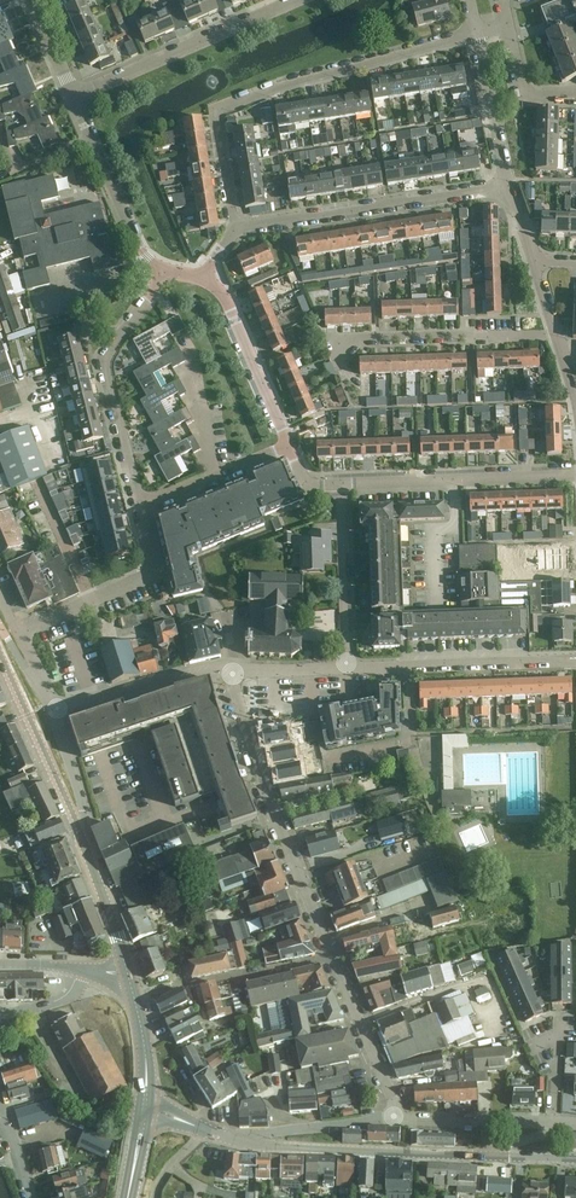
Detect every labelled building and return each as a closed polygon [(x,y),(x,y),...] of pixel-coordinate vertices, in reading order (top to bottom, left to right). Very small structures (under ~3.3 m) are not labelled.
[(72,23),(90,16),(84,1),(86,0),(70,0),(72,6),(65,8),(72,23)] [(178,20),(185,17),(188,24),(203,18),(195,0),(194,0),(181,5),(179,0),(175,0),(170,2),(178,20)] [(203,18),(218,11),(215,4),(222,1),(222,0),(195,0),(203,18)] [(411,5),(417,27),(451,19),(446,0),(425,0),(426,1),(411,5)] [(550,27),(552,31),(567,25),(566,25),(565,22),(575,18),(568,2),(566,3),(565,0),(541,10),(543,16),(548,28),(550,27)] [(568,2),(575,18),(575,19),(575,18),(575,0),(568,0),(568,2)] [(152,19),(159,37),(174,31),(171,23),(178,20),(170,2),(162,5),(165,12),(151,18),(152,19)] [(110,7),(116,21),(122,19),(116,4),(110,7)] [(9,42),(14,40),(2,13),(0,14),(0,45),(9,42)] [(72,23),(78,38),(96,30),(90,16),(72,23)] [(145,43),(159,37),(152,19),(151,18),(137,25),(134,18),(127,21),(135,39),(141,36),(145,43)] [(128,32),(122,19),(116,21),(122,35),(128,32)] [(545,33),(552,51),(574,42),(567,25),(552,31),(545,33)] [(78,38),(84,52),(103,44),(96,30),(78,38)] [(5,74),(20,67),(9,42),(0,45),(0,63),(5,74)] [(558,66),(575,60),(575,48),(574,42),(552,51),(558,66)] [(109,58),(103,44),(84,52),(90,66),(98,63),(101,70),(116,63),(113,56),(109,58)] [(558,66),(564,82),(575,77),(575,60),(558,66)] [(21,98),(32,93),(36,91),(25,65),(20,67),(5,74),(0,76),(0,87),(15,85),(21,98)] [(447,69),(450,89),(466,86),(463,66),(447,69)] [(432,72),(435,92),(450,89),(447,69),(432,72)] [(416,74),(420,94),(435,92),(432,72),(416,74)] [(401,77),(404,97),(420,94),(416,74),(401,77)] [(386,79),(389,99),(404,97),(401,77),(386,79)] [(373,102),(389,99),(386,79),(370,82),(373,102)] [(27,126),(43,119),(32,93),(21,98),(3,106),(0,106),(0,121),(5,120),(4,115),(21,112),(27,126)] [(352,96),(355,116),(371,114),(368,94),(352,96)] [(336,99),(340,119),(355,116),(352,96),(336,99)] [(321,101),(325,121),(340,119),(336,99),(321,101)] [(306,104),(309,124),(325,121),(321,101),(306,104)] [(291,106),(294,126),(309,124),(306,104),(291,106)] [(279,136),(295,133),(294,126),(291,106),(275,109),(279,136)] [(471,116),(470,108),(454,111),(455,119),(471,116)] [(537,108),(536,124),(558,125),(559,109),(537,108)] [(272,124),(270,109),(262,110),(265,125),(272,124)] [(48,117),(43,119),(27,126),(13,131),(6,133),(9,148),(17,147),(15,140),(38,136),(44,150),(59,143),(48,117)] [(235,117),(227,118),(227,126),(230,126),(236,125),(235,117)] [(183,121),(185,137),(204,134),(202,118),(183,121)] [(378,131),(394,129),(393,121),(393,122),(383,124),(383,123),(377,124),(378,131)] [(456,124),(457,132),(473,129),(471,121),(456,124)] [(536,124),(536,139),(558,140),(558,125),(536,124)] [(232,132),(235,148),(255,145),(253,128),(232,132)] [(420,129),(410,131),(411,138),(412,139),(426,137),(426,136),(425,129),(420,129)] [(160,134),(161,141),(174,139),(173,132),(160,134)] [(395,133),(379,136),(380,144),(396,141),(395,133)] [(185,137),(188,152),(207,149),(204,134),(185,137)] [(321,144),(328,143),(327,136),(327,135),(320,137),(321,144)] [(175,145),(174,139),(161,141),(162,147),(175,145)] [(536,139),(535,155),(558,155),(558,140),(536,139)] [(235,148),(237,163),(258,160),(255,145),(235,148)] [(347,157),(345,146),(338,147),(340,159),(347,157)] [(188,152),(190,167),(209,164),(207,149),(188,152)] [(461,153),(464,174),(480,171),(476,151),(471,152),(461,153)] [(445,156),(449,176),(464,174),(461,153),(445,156)] [(557,171),(558,155),(535,155),(535,171),(557,171)] [(430,158),(433,179),(449,176),(445,156),(430,158)] [(415,161),(418,181),(433,179),(430,158),(415,161)] [(237,163),(240,179),(260,175),(258,160),(237,163)] [(399,163),(403,184),(418,181),(415,161),(399,163)] [(387,186),(403,184),(399,163),(384,166),(387,186)] [(190,167),(192,182),(211,179),(209,164),(190,167)] [(363,169),(366,189),(383,186),(379,166),(363,169)] [(180,176),(179,169),(166,171),(166,172),(167,178),(180,176)] [(350,186),(351,192),(366,189),(363,169),(348,171),(350,186)] [(335,186),(336,194),(351,192),(350,186),(348,171),(333,174),(335,186)] [(166,172),(159,173),(159,174),(160,182),(162,181),(166,181),(168,181),(167,178),(166,172)] [(317,176),(320,197),(336,194),(335,186),(333,174),(317,176)] [(240,179),(242,194),(263,190),(260,175),(240,179)] [(304,186),(306,199),(320,197),(317,176),(302,179),(304,186)] [(14,241),(19,239),(24,259),(37,256),(40,269),(23,274),(27,291),(50,286),(46,270),(91,259),(94,274),(123,267),(119,247),(101,252),(98,238),(107,235),(100,203),(45,217),(41,203),(59,199),(53,177),(24,184),(24,182),(1,187),(14,241)] [(192,182),(195,198),(214,196),(211,179),(192,182)] [(273,188),(275,188),(283,187),(282,179),(272,180),(273,188)] [(290,202),(306,199),(304,186),(302,179),(287,181),(290,202)] [(570,185),(559,185),(559,193),(570,193),(570,186),(570,185)] [(283,187),(275,188),(277,197),(284,196),(283,187)] [(245,209),(251,209),(265,206),(263,190),(242,194),(245,209)] [(173,196),(174,202),(186,200),(185,194),(173,196)] [(195,198),(197,214),(216,211),(214,196),(195,198)] [(187,207),(186,200),(174,202),(175,209),(187,207)] [(541,235),(555,235),(555,215),(542,214),(542,202),(534,201),(534,219),(541,219),(541,235)] [(483,209),(483,223),(499,222),(498,208),(483,209)] [(459,209),(460,220),(468,219),(468,209),(459,209)] [(219,227),(216,211),(197,214),(199,224),(187,225),(188,232),(200,230),(219,227)] [(435,217),(438,237),(454,234),(451,215),(435,217)] [(555,215),(555,235),(569,236),(569,215),(555,215)] [(420,220),(422,239),(438,237),(435,217),(420,220)] [(405,226),(407,242),(422,239),(420,220),(404,222),(405,226)] [(388,225),(391,244),(407,242),(405,226),(404,222),(388,225)] [(483,223),(484,239),(499,239),(499,222),(483,223)] [(373,227),(376,247),(391,244),(388,225),(373,227)] [(357,230),(361,249),(376,247),(373,227),(357,230)] [(342,232),(345,251),(361,249),(357,230),(342,232)] [(460,230),(460,240),(469,240),(468,230),(460,230)] [(327,235),(329,254),(345,251),(342,232),(327,235)] [(311,237),(314,257),(329,254),(327,235),(311,237)] [(299,259),(314,257),(311,237),(288,241),(291,255),(295,264),(300,263),(299,259)] [(484,239),(484,255),(500,254),(499,239),(484,239)] [(469,250),(469,240),(460,240),(460,251),(469,250)] [(204,241),(201,247),(206,251),(210,245),(204,241)] [(252,252),(259,269),(274,263),(266,245),(252,252)] [(245,276),(259,269),(252,252),(237,258),(245,276)] [(461,260),(461,270),(469,270),(469,260),(468,253),(461,253),(461,260)] [(441,256),(442,263),(458,260),(457,254),(441,256)] [(484,255),(485,270),(500,269),(500,254),(484,255)] [(425,258),(426,265),(442,263),(441,256),(425,258)] [(410,261),(411,267),(426,265),(425,258),(410,261)] [(394,263),(395,269),(411,267),(410,261),(394,263)] [(379,265),(380,272),(395,269),(394,263),(379,265)] [(363,267),(364,274),(380,272),(379,265),(363,267)] [(456,265),(445,266),(446,275),(457,273),(456,265)] [(13,333),(26,329),(4,266),(0,267),(0,296),(13,333)] [(348,270),(349,276),(364,274),(363,267),(348,270)] [(425,269),(425,277),(436,276),(435,268),(425,269)] [(277,269),(262,275),(264,281),(279,274),(277,269)] [(416,279),(425,277),(425,269),(415,270),(416,279)] [(485,270),(485,286),(501,285),(500,269),(485,270)] [(332,272),(333,278),(349,276),(348,270),(332,272)] [(461,270),(462,281),(462,285),(470,285),(469,270),(461,270)] [(316,274),(317,280),(333,278),(332,272),(316,274)] [(395,273),(396,282),(407,280),(405,272),(395,273)] [(386,283),(396,282),(395,273),(385,275),(386,283)] [(293,274),(284,277),(287,284),(296,281),(293,274)] [(302,283),(317,280),(316,274),(301,276),(302,283)] [(250,287),(264,281),(262,275),(247,282),(250,287)] [(370,285),(369,277),(358,279),(359,287),(370,285)] [(339,281),(340,290),(350,288),(349,280),(339,281)] [(330,291),(340,290),(339,281),(328,283),(330,291)] [(485,286),(486,301),(501,300),(501,285),(485,286)] [(248,295),(254,309),(269,302),(276,299),(273,292),(273,293),(270,287),(263,289),(248,295)] [(462,290),(462,300),(471,300),(470,290),(462,290)] [(297,300),(300,307),(307,304),(304,296),(297,300)] [(471,310),(471,300),(462,300),(463,316),(475,316),(475,310),(471,310)] [(502,315),(501,300),(486,301),(486,316),(502,315)] [(444,302),(444,317),(459,317),(458,301),(444,302)] [(254,309),(260,322),(275,317),(269,302),(254,309)] [(413,303),(413,319),(429,318),(428,302),(413,303)] [(428,302),(429,318),(444,317),(444,302),(428,302)] [(382,320),(398,319),(398,303),(381,304),(382,320)] [(398,303),(398,319),(413,319),(413,303),(398,303)] [(311,312),(307,304),(300,307),(304,315),(311,312)] [(325,327),(343,327),(341,311),(325,312),(325,309),(317,309),(318,322),(325,322),(325,327)] [(357,311),(357,326),(372,326),(371,310),(357,311)] [(341,311),(343,327),(357,326),(357,311),(341,311)] [(133,341),(146,365),(160,357),(153,342),(170,333),(172,337),(185,329),(178,315),(166,321),(164,322),(165,323),(133,341)] [(260,322),(266,337),(281,331),(275,317),(260,322)] [(266,337),(273,353),(296,343),(293,336),(285,339),(281,331),(266,337)] [(61,353),(62,356),(81,351),(78,336),(64,340),(62,332),(47,336),(50,346),(59,344),(61,353)] [(14,385),(0,343),(0,389),(14,385)] [(133,372),(147,397),(161,389),(153,375),(171,365),(173,368),(186,361),(179,348),(161,357),(160,357),(146,365),(133,372)] [(523,353),(523,369),(538,369),(538,374),(539,376),(547,375),(547,367),(544,367),(543,360),(539,360),(539,353),(539,349),(524,350),(524,353),(523,353)] [(63,358),(65,368),(66,371),(85,366),(81,351),(62,356),(61,353),(52,356),(53,361),(63,358)] [(485,371),(493,371),(492,355),(491,351),(476,352),(477,355),(476,355),(477,378),(485,378),(485,371)] [(277,362),(283,376),(298,371),(295,362),(302,359),(299,352),(277,362)] [(507,354),(508,370),(523,369),(523,353),(507,354)] [(492,355),(493,371),(508,370),(507,354),(492,355)] [(452,357),(453,372),(467,371),(466,356),(452,357)] [(420,358),(421,373),(438,372),(437,357),(420,358)] [(437,357),(438,372),(453,372),(452,357),(437,357)] [(391,359),(391,374),(407,373),(406,358),(391,359)] [(406,358),(407,373),(421,373),(420,358),(406,358)] [(360,375),(376,374),(376,359),(359,360),(360,375)] [(376,359),(376,374),(391,374),(391,359),(376,359)] [(328,373),(334,370),(332,362),(331,363),(325,365),(325,366),(317,369),(320,376),(328,373)] [(68,382),(69,385),(88,380),(85,366),(66,371),(65,368),(56,370),(57,375),(66,373),(68,382)] [(338,378),(334,370),(328,373),(331,381),(338,378)] [(283,376),(289,391),(304,385),(298,371),(283,376)] [(526,392),(524,393),(524,402),(536,401),(535,400),(535,392),(533,392),(533,379),(532,379),(525,379),(526,392)] [(70,387),(72,397),(73,400),(92,395),(88,380),(69,385),(68,382),(59,384),(60,389),(70,387)] [(153,425),(168,417),(160,403),(178,393),(180,397),(186,393),(179,380),(161,389),(147,397),(140,401),(153,425)] [(289,391),(296,405),(310,398),(304,385),(289,391)] [(5,411),(21,406),(14,386),(0,390),(0,413),(5,411)] [(346,401),(340,387),(334,390),(339,404),(346,401)] [(494,394),(494,403),(505,403),(504,393),(494,394)] [(514,402),(524,402),(524,393),(513,393),(514,402)] [(484,403),(494,403),(494,394),(484,394),(484,403)] [(76,412),(76,414),(95,409),(92,395),(73,400),(72,397),(63,399),(64,404),(73,402),(76,412)] [(457,404),(468,404),(467,396),(457,396),(457,404)] [(407,398),(407,406),(417,406),(417,397),(407,398)] [(427,406),(438,405),(437,397),(427,397),(427,406)] [(437,397),(438,405),(448,405),(447,397),(437,397)] [(313,405),(310,398),(296,405),(301,419),(324,409),(320,402),(313,405)] [(376,399),(377,407),(387,407),(387,398),(376,399)] [(397,407),(407,406),(407,398),(396,398),(397,407)] [(366,408),(377,407),(376,399),(366,399),(366,408)] [(147,429),(161,454),(175,446),(167,431),(185,421),(187,425),(193,421),(186,408),(168,418),(168,417),(153,425),(154,426),(147,429)] [(545,409),(546,425),(561,424),(560,408),(545,409)] [(77,416),(79,426),(80,429),(99,424),(95,409),(76,414),(76,412),(66,414),(68,419),(77,416)] [(399,410),(399,419),(411,419),(411,410),(399,410)] [(518,410),(518,421),(527,420),(527,410),(518,410)] [(347,411),(347,418),(347,425),(356,424),(356,411),(347,411)] [(74,443),(76,452),(94,447),(92,441),(103,439),(99,424),(80,429),(79,426),(70,428),(71,434),(80,431),(83,441),(74,443)] [(546,425),(546,440),(561,440),(561,424),(546,425)] [(4,475),(7,482),(10,489),(47,475),(44,468),(29,428),(0,438),(0,476),(4,475)] [(482,437),(482,438),(483,454),(513,453),(513,436),(512,436),(512,428),(505,429),(505,437),(482,437)] [(519,430),(519,440),(528,440),(527,430),(519,430)] [(421,456),(438,455),(437,439),(428,439),(428,431),(420,432),(421,456)] [(395,440),(395,457),(410,456),(410,440),(409,432),(401,432),(402,440),(395,440)] [(317,460),(333,459),(333,443),(329,443),(329,435),(317,435),(318,443),(317,443),(317,460)] [(176,446),(175,446),(161,454),(154,458),(168,483),(183,475),(174,460),(192,450),(194,454),(200,450),(193,436),(176,446)] [(451,439),(452,455),(466,454),(465,438),(451,439)] [(465,438),(466,454),(483,454),(482,438),(465,438)] [(437,439),(438,455),(452,455),(451,439),(437,439)] [(381,441),(382,457),(395,457),(395,440),(381,441)] [(535,440),(528,440),(519,440),(519,451),(535,450),(535,440)] [(546,440),(547,455),(562,455),(561,440),(546,440)] [(349,442),(350,458),(366,458),(365,441),(349,442)] [(365,441),(366,458),(382,457),(381,441),(365,441)] [(333,443),(333,459),(350,458),(349,442),(333,443)] [(168,572),(167,573),(173,598),(203,591),(196,566),(194,566),(191,555),(264,525),(261,518),(304,500),(295,479),(293,480),(284,460),(248,474),(251,483),(247,484),(246,481),(184,506),(184,508),(181,510),(180,507),(155,518),(168,572)] [(92,466),(80,469),(84,483),(111,476),(108,463),(101,464),(100,461),(91,463),(92,466)] [(111,476),(84,483),(87,496),(114,489),(111,476)] [(114,489),(87,496),(90,508),(117,502),(114,489)] [(64,492),(62,493),(66,500),(74,498),(72,490),(64,492)] [(531,494),(532,511),(532,518),(538,518),(538,511),(547,511),(547,493),(531,494)] [(547,493),(547,511),(555,511),(555,519),(563,519),(562,493),(547,493)] [(499,495),(500,513),(516,512),(515,494),(499,495)] [(515,494),(516,512),(532,511),(531,494),(515,494)] [(2,495),(0,496),(0,549),(3,555),(25,545),(2,495)] [(484,496),(485,513),(500,513),(499,495),(484,496)] [(478,513),(485,513),(484,496),(469,496),(470,523),(478,523),(478,513)] [(117,502),(90,508),(93,521),(120,515),(117,502)] [(368,526),(372,610),(378,610),(378,614),(378,619),(372,619),(373,648),(399,648),(399,640),(407,639),(407,641),(526,637),(525,632),(528,632),(528,634),(529,634),(528,609),(498,610),(497,575),(460,576),(461,612),(404,614),(403,613),(403,590),(411,590),(411,584),(402,584),(402,569),(410,569),(410,563),(402,563),(401,548),(409,548),(409,542),(401,543),(400,521),(443,519),(443,504),(399,506),(399,507),(392,507),(392,506),(360,507),(361,527),(368,526)] [(120,515),(93,521),(96,534),(99,533),(123,528),(120,515)] [(275,532),(281,529),(277,517),(270,520),(273,527),(275,532)] [(475,526),(468,526),(468,542),(476,542),(475,526)] [(123,528),(99,533),(102,546),(126,540),(123,528)] [(549,529),(550,539),(562,539),(562,528),(549,529)] [(300,543),(301,573),(322,572),(322,563),(331,562),(329,533),(312,534),(312,542),(300,543)] [(76,534),(69,537),(72,542),(78,539),(76,534)] [(283,536),(283,544),(291,544),(291,536),(283,536)] [(126,540),(102,546),(105,559),(114,556),(115,560),(116,560),(124,558),(123,554),(129,553),(126,540)] [(8,567),(27,609),(51,598),(54,604),(79,593),(57,545),(8,567)] [(496,545),(465,546),(458,546),(459,568),(497,567),(496,545)] [(568,548),(526,549),(527,571),(569,569),(568,548)] [(250,631),(249,639),(254,639),(253,647),(248,647),(246,648),(245,648),(245,651),(291,657),(302,651),(302,640),(293,634),(288,632),(289,600),(304,600),(303,575),(249,576),(249,601),(268,600),(267,612),(266,612),(264,632),(250,631)] [(570,581),(552,582),(553,608),(571,607),(570,581)] [(540,582),(498,584),(499,610),(529,609),(529,616),(537,615),(542,615),(540,582)] [(205,598),(196,600),(200,615),(210,613),(206,598),(205,598)] [(174,604),(166,606),(172,615),(176,615),(174,604)] [(183,604),(175,606),(177,615),(185,613),(183,604)] [(135,614),(113,617),(115,630),(152,624),(150,612),(143,613),(144,615),(135,616),(135,614)] [(537,615),(529,616),(530,633),(538,633),(538,626),(537,615)] [(549,615),(549,625),(553,625),(553,643),(572,643),(571,623),(565,624),(565,615),(549,615)] [(172,643),(182,655),(184,665),(189,664),(190,664),(181,629),(175,630),(173,622),(164,624),(163,618),(153,621),(159,647),(160,647),(163,649),(167,649),(169,645),(169,644),(172,643)] [(181,629),(190,664),(221,658),(217,642),(222,641),(220,637),(216,638),(211,621),(181,628),(181,629)] [(133,678),(146,674),(158,671),(151,645),(139,649),(136,639),(123,643),(133,678)] [(245,639),(245,648),(246,648),(248,647),(253,647),(254,639),(249,639),(249,640),(245,639)] [(110,684),(120,682),(133,678),(123,643),(110,647),(108,641),(103,642),(98,643),(109,684),(110,684)] [(558,680),(558,695),(565,695),(565,704),(572,703),(572,694),(573,694),(572,679),(558,680)] [(78,719),(69,722),(74,736),(79,750),(81,757),(88,755),(87,754),(85,748),(123,735),(129,733),(132,732),(138,730),(149,726),(152,737),(170,790),(175,807),(199,799),(211,795),(218,793),(226,817),(219,819),(215,821),(219,833),(231,829),(230,826),(256,817),(254,811),(252,806),(252,805),(248,794),(247,790),(247,789),(246,788),(244,781),(243,782),(238,766),(239,766),(231,745),(228,738),(220,715),(216,704),(215,703),(215,701),(214,699),(210,680),(174,689),(174,691),(130,706),(125,708),(124,708),(123,704),(114,706),(114,707),(110,709),(108,709),(104,711),(97,713),(91,715),(83,717),(78,719)] [(529,681),(529,696),(544,696),(543,680),(529,681)] [(543,680),(544,696),(558,695),(558,680),(543,680)] [(496,682),(497,698),(514,697),(512,681),(496,682)] [(512,681),(514,697),(529,696),(529,681),(512,681)] [(467,683),(467,699),(482,698),(483,682),(467,683)] [(483,682),(482,698),(497,698),(496,682),(483,682)] [(451,684),(451,699),(467,699),(467,683),(451,684)] [(427,700),(435,700),(435,684),(418,685),(419,701),(419,709),(427,709),(427,700)] [(435,684),(435,700),(451,699),(451,684),(435,684)] [(303,728),(302,728),(304,743),(318,741),(319,745),(325,744),(326,748),(326,749),(327,748),(328,748),(328,747),(327,748),(326,745),(337,743),(338,746),(346,745),(346,744),(347,744),(354,743),(354,740),(364,738),(365,740),(364,740),(364,741),(366,740),(365,740),(365,738),(375,736),(376,739),(385,737),(384,732),(384,731),(385,731),(394,730),(394,729),(395,732),(399,732),(398,722),(398,709),(400,709),(399,686),(376,687),(376,688),(376,690),(376,698),(377,698),(377,700),(377,702),(375,702),(374,700),(370,701),(361,703),(347,706),(341,707),(342,709),(339,709),(339,707),(319,711),(318,711),(319,712),(319,711),(320,716),(321,721),(320,722),(303,725),(303,728)] [(0,732),(13,760),(11,761),(12,764),(14,763),(18,772),(34,765),(16,725),(0,732)] [(286,729),(261,734),(264,748),(278,745),(279,749),(294,747),(304,745),(302,728),(286,731),(286,729)] [(294,747),(269,750),(271,765),(296,760),(294,747)] [(403,750),(396,751),(398,763),(399,763),(408,761),(409,761),(409,750),(409,749),(403,750)] [(299,764),(275,768),(277,782),(302,777),(299,764)] [(351,779),(350,773),(331,777),(331,776),(278,785),(283,800),(333,792),(332,783),(351,779)] [(25,774),(9,782),(13,789),(29,782),(25,774)] [(40,784),(37,778),(3,795),(12,814),(30,806),(32,809),(36,807),(44,824),(60,816),(44,782),(40,784)] [(396,788),(365,795),(368,809),(399,801),(399,800),(397,792),(396,788)] [(351,799),(290,815),(295,830),(331,821),(332,824),(356,818),(351,799)] [(464,810),(464,807),(447,807),(447,814),(446,818),(464,818),(464,812),(464,810)] [(401,816),(376,823),(381,842),(406,835),(403,824),(401,817),(401,816)] [(31,849),(39,845),(66,833),(60,819),(24,835),(31,849)] [(119,887),(120,887),(135,880),(128,866),(134,863),(135,863),(129,850),(128,850),(125,841),(118,844),(109,822),(91,829),(110,874),(116,888),(119,887)] [(183,826),(131,849),(143,877),(196,855),(183,826)] [(247,881),(245,875),(259,869),(275,862),(267,839),(266,839),(263,831),(252,835),(255,843),(250,845),(251,850),(232,857),(231,857),(205,866),(213,884),(218,882),(222,893),(248,883),(247,881)] [(333,831),(306,839),(311,858),(339,850),(333,831)] [(47,859),(41,861),(34,864),(36,870),(44,867),(49,865),(49,866),(73,856),(65,837),(42,846),(47,859)] [(81,875),(73,856),(49,866),(55,879),(49,881),(52,887),(81,875)] [(389,877),(382,880),(387,893),(444,870),(439,858),(414,868),(389,877)] [(245,875),(247,881),(256,877),(260,886),(283,877),(277,862),(259,869),(245,875)] [(324,875),(329,887),(334,885),(343,908),(375,896),(370,884),(363,886),(354,863),(324,875)] [(374,913),(430,891),(437,909),(456,903),(449,883),(445,871),(330,916),(337,932),(375,917),(374,913)] [(260,886),(264,898),(288,888),(283,877),(260,886)] [(62,887),(71,908),(90,900),(82,879),(62,887)] [(159,902),(154,890),(152,885),(140,890),(135,881),(120,887),(119,887),(130,913),(121,917),(132,943),(154,934),(143,910),(159,902)] [(201,888),(193,891),(197,901),(205,898),(201,888)] [(247,892),(239,895),(241,901),(249,899),(247,892)] [(264,898),(246,903),(251,917),(260,914),(277,908),(272,895),(264,898)] [(209,899),(201,902),(204,912),(213,909),(209,899)] [(105,938),(90,900),(71,908),(64,911),(70,928),(72,933),(79,930),(82,939),(85,938),(87,945),(105,938)] [(300,918),(294,903),(277,908),(260,914),(266,931),(300,918)] [(429,915),(433,928),(459,921),(461,921),(460,914),(459,914),(457,906),(448,908),(448,910),(429,915)] [(38,909),(32,910),(35,919),(53,912),(51,907),(39,911),(38,909)] [(64,915),(51,921),(60,941),(73,936),(64,915)] [(288,937),(289,938),(290,941),(290,940),(292,945),(310,941),(302,920),(279,928),(282,939),(288,937)] [(4,932),(3,951),(5,951),(21,952),(22,930),(22,922),(13,922),(13,926),(6,926),(6,932),(4,932)] [(235,922),(224,926),(230,945),(230,944),(237,942),(241,941),(237,928),(235,922)] [(381,949),(381,952),(396,949),(391,925),(344,938),(348,952),(363,949),(365,954),(373,952),(373,951),(381,949)] [(143,954),(137,956),(145,979),(166,971),(158,949),(162,948),(161,946),(171,943),(167,933),(158,936),(139,942),(143,954)] [(262,948),(264,955),(266,965),(315,955),(310,941),(292,945),(290,940),(290,941),(262,948)] [(237,942),(230,944),(232,951),(237,969),(248,966),(241,941),(237,942)] [(416,957),(428,954),(425,942),(413,945),(416,957)] [(218,947),(210,949),(212,955),(230,951),(228,945),(218,947)] [(546,953),(546,957),(570,956),(570,945),(551,945),(551,953),(546,953)] [(351,965),(359,986),(391,977),(391,979),(396,977),(395,973),(402,971),(396,949),(381,952),(383,959),(351,965)] [(496,958),(501,969),(523,959),(521,955),(517,957),(514,950),(496,958)] [(211,958),(188,963),(191,979),(230,972),(230,971),(237,969),(232,951),(226,952),(211,955),(211,958)] [(551,961),(551,968),(571,968),(570,956),(546,957),(546,961),(551,961)] [(501,969),(506,980),(523,972),(521,965),(525,963),(523,959),(501,969)] [(461,976),(475,971),(472,962),(458,967),(461,976)] [(293,974),(292,974),(296,998),(297,998),(300,997),(299,997),(329,989),(320,964),(319,964),(292,971),(293,974)] [(388,980),(396,1004),(407,999),(406,997),(445,985),(439,965),(399,977),(396,977),(391,979),(388,980)] [(546,976),(546,980),(571,980),(571,968),(551,968),(551,976),(546,976)] [(506,980),(511,990),(533,980),(531,976),(526,978),(523,972),(506,980)] [(7,991),(7,982),(11,982),(19,982),(19,987),(21,987),(23,988),(23,987),(24,987),(24,990),(37,990),(37,991),(43,991),(44,991),(43,974),(0,974),(0,991),(7,991)] [(292,974),(284,976),(289,1000),(296,998),(292,974)] [(284,976),(274,978),(280,1002),(287,1000),(288,1000),(289,1000),(284,976)] [(371,1013),(396,1004),(388,980),(391,979),(391,977),(359,986),(371,1013)] [(274,978),(265,980),(270,1004),(276,1003),(278,1002),(279,1002),(280,1002),(274,978)] [(262,980),(256,982),(261,1006),(266,1005),(267,1005),(268,1005),(270,1004),(265,980),(262,980)] [(511,990),(515,1001),(533,993),(530,986),(534,984),(533,980),(511,990)] [(551,985),(551,992),(571,992),(571,980),(546,980),(546,985),(551,985)] [(7,991),(6,1001),(32,1001),(32,991),(37,991),(37,990),(24,990),(24,987),(23,987),(23,988),(21,987),(19,987),(19,982),(11,982),(7,982),(7,991)] [(256,982),(247,984),(247,986),(252,1008),(258,1007),(261,1006),(256,982)] [(215,983),(199,987),(204,1004),(205,1004),(206,1005),(207,1005),(221,1001),(221,1000),(224,999),(227,998),(232,997),(233,997),(236,1012),(243,1010),(238,987),(230,989),(230,985),(220,987),(220,986),(216,986),(215,983)] [(246,986),(243,987),(245,996),(247,1009),(248,1009),(247,1008),(251,1008),(252,1008),(247,986),(246,986)] [(243,987),(238,987),(243,1010),(247,1009),(245,996),(243,987)] [(486,987),(474,992),(477,998),(488,993),(486,987)] [(174,993),(173,991),(153,1000),(161,1015),(188,1002),(182,989),(174,993)] [(411,1009),(377,1022),(387,1047),(387,1046),(395,1065),(419,1054),(449,1048),(447,1045),(456,1041),(458,1046),(475,1039),(475,1040),(477,1039),(468,1017),(474,1014),(465,994),(462,996),(459,990),(441,998),(443,1003),(435,1007),(438,1014),(435,1015),(434,1014),(416,1021),(411,1009)] [(571,1004),(571,992),(551,992),(546,992),(546,996),(551,996),(552,1004),(571,1004)] [(276,1003),(280,1024),(281,1029),(293,1026),(295,1039),(296,1041),(310,1038),(305,1013),(313,1011),(316,1023),(319,1025),(341,1020),(331,993),(311,997),(310,996),(288,1001),(276,1003)] [(515,1001),(520,1012),(542,1002),(540,997),(536,999),(533,993),(515,1001)] [(204,1004),(209,1021),(231,1015),(229,1008),(223,1009),(221,1001),(207,1005),(206,1005),(205,1004),(204,1004)] [(544,1005),(542,1002),(520,1012),(525,1022),(543,1014),(540,1007),(544,1005)] [(205,1038),(202,1033),(203,1032),(191,1010),(165,1021),(177,1044),(193,1037),(195,1041),(205,1038)] [(248,1010),(235,1013),(236,1020),(250,1017),(248,1010)] [(88,1037),(76,1015),(51,1029),(92,1105),(127,1088),(97,1032),(88,1037)] [(255,1036),(257,1045),(258,1048),(261,1047),(295,1039),(293,1026),(281,1029),(281,1030),(266,1033),(255,1036)] [(296,1041),(300,1067),(301,1069),(312,1067),(314,1082),(317,1095),(346,1089),(340,1060),(359,1056),(349,1031),(310,1038),(296,1041)] [(567,1058),(575,1058),(575,1045),(567,1045),(567,1058)] [(180,1054),(193,1079),(193,1080),(209,1070),(209,1069),(208,1070),(205,1063),(202,1065),(192,1047),(180,1054)] [(466,1073),(467,1084),(476,1083),(488,1082),(487,1072),(506,1071),(505,1060),(511,1059),(513,1057),(512,1051),(510,1049),(504,1049),(504,1047),(473,1050),(473,1052),(464,1052),(466,1073)] [(212,1069),(224,1062),(218,1052),(206,1060),(212,1069)] [(278,1055),(267,1056),(270,1074),(281,1073),(278,1055)] [(398,1079),(420,1075),(425,1074),(426,1076),(428,1077),(433,1076),(434,1073),(434,1072),(444,1070),(441,1055),(392,1066),(398,1079)] [(238,1064),(225,1070),(225,1071),(229,1078),(230,1082),(234,1088),(246,1082),(243,1076),(238,1064)] [(2,1074),(6,1089),(7,1088),(25,1083),(41,1078),(32,1065),(6,1072),(2,1074)] [(302,1084),(314,1082),(312,1067),(301,1069),(300,1070),(302,1084)] [(209,1070),(193,1080),(199,1090),(215,1080),(209,1070)] [(456,1071),(444,1073),(445,1083),(458,1081),(456,1071)] [(444,1085),(445,1103),(477,1101),(476,1083),(467,1084),(466,1073),(458,1074),(459,1084),(444,1085)] [(212,1109),(236,1094),(228,1081),(219,1086),(215,1080),(199,1090),(212,1109)] [(246,1082),(234,1088),(236,1094),(239,1101),(238,1101),(239,1111),(239,1129),(268,1127),(268,1109),(261,1099),(254,1099),(246,1082)] [(7,1088),(6,1089),(10,1100),(10,1101),(20,1098),(21,1101),(30,1098),(25,1083),(7,1088)] [(414,1086),(400,1088),(404,1096),(415,1095),(415,1104),(445,1103),(444,1085),(443,1085),(434,1085),(414,1086)] [(512,1090),(512,1105),(534,1105),(534,1090),(530,1090),(529,1087),(521,1087),(520,1090),(512,1090)] [(347,1092),(319,1097),(320,1105),(333,1103),(333,1107),(346,1105),(351,1104),(361,1102),(358,1089),(349,1091),(347,1092)] [(50,1090),(43,1092),(45,1099),(52,1097),(50,1090)] [(288,1092),(289,1113),(317,1111),(315,1090),(288,1092)] [(52,1100),(14,1110),(18,1123),(20,1130),(22,1129),(30,1127),(36,1125),(44,1123),(54,1120),(57,1119),(52,1100)] [(352,1106),(342,1108),(343,1116),(353,1115),(352,1106)] [(328,1107),(319,1109),(321,1119),(329,1118),(328,1107)] [(62,1114),(59,1120),(73,1127),(76,1122),(62,1114)] [(85,1130),(77,1147),(104,1159),(111,1142),(112,1140),(86,1128),(85,1130)] [(342,1131),(342,1138),(342,1144),(361,1144),(362,1141),(367,1141),(367,1142),(385,1143),(385,1128),(367,1128),(367,1132),(362,1132),(362,1131),(342,1131)] [(385,1128),(385,1143),(399,1143),(400,1128),(385,1128)] [(454,1147),(455,1136),(455,1135),(411,1132),(411,1146),(454,1147)] [(48,1143),(37,1146),(43,1173),(47,1172),(48,1175),(57,1173),(57,1170),(59,1169),(54,1148),(52,1149),(51,1145),(48,1143)] [(239,1178),(255,1179),(256,1156),(240,1155),(226,1155),(223,1177),(239,1179),(239,1178)] [(256,1156),(255,1179),(255,1182),(258,1183),(258,1180),(270,1180),(270,1170),(279,1170),(279,1168),(279,1156),(256,1156)] [(279,1168),(279,1170),(280,1170),(279,1180),(303,1181),(303,1157),(279,1156),(279,1168)] [(318,1176),(318,1172),(318,1157),(306,1157),(305,1184),(309,1184),(308,1194),(317,1194),(317,1184),(318,1184),(318,1176)] [(318,1157),(318,1172),(318,1176),(324,1176),(324,1187),(333,1187),(334,1172),(335,1157),(318,1157)] [(337,1157),(336,1187),(353,1187),(354,1158),(337,1157)] [(374,1160),(360,1159),(359,1167),(358,1188),(373,1189),(374,1160)] [(386,1194),(398,1194),(411,1195),(412,1162),(386,1161),(386,1194)] [(454,1191),(456,1191),(457,1165),(451,1164),(427,1163),(426,1178),(434,1179),(433,1186),(446,1186),(455,1187),(454,1191)] [(457,1165),(456,1191),(456,1187),(476,1188),(477,1166),(457,1165)] [(56,1192),(78,1186),(88,1184),(84,1170),(74,1172),(53,1178),(56,1192)] [(487,1178),(487,1193),(511,1194),(512,1180),(487,1178)] [(565,1197),(575,1197),(575,1179),(565,1178),(565,1197)] [(522,1197),(547,1197),(548,1184),(522,1183),(522,1197)] [(56,1195),(57,1197),(89,1197),(88,1197),(86,1197),(83,1187),(56,1195)]
